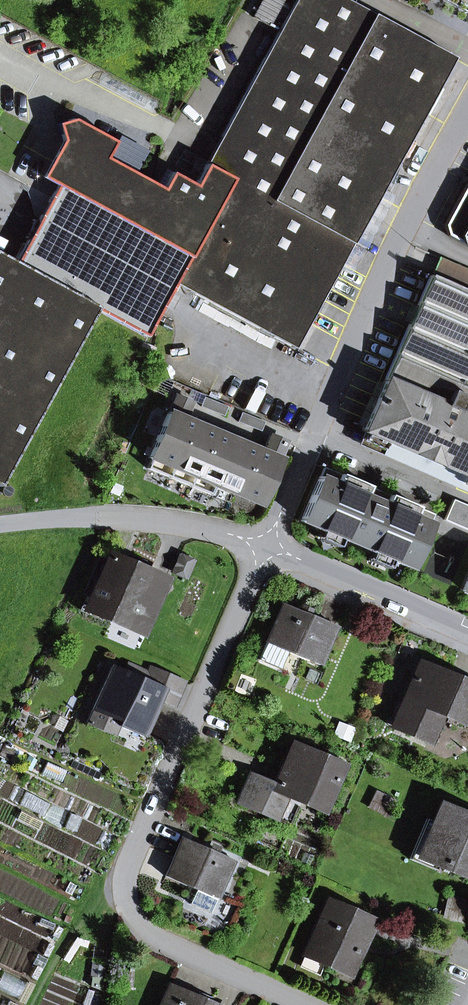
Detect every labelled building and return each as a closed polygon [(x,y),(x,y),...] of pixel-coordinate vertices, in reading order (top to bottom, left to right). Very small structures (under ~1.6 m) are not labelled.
[(162,188),(106,158),(115,141),(73,119),(57,123),(59,133),(61,140),(41,177),(58,186),(15,262),(0,254),(0,485),(95,309),(147,337),(176,283),(295,349),(323,298),(338,269),(382,190),(453,58),(386,21),(348,0),(295,0),(293,4),(278,31),(195,185),(171,172),(162,188)] [(254,18),(268,26),(282,0),(263,0),(254,18)] [(278,31),(293,4),(285,0),(282,0),(268,26),(278,31)] [(467,13),(467,0),(444,0),(467,13)] [(466,185),(445,225),(447,235),(467,246),(467,184),(466,185)] [(338,269),(349,275),(393,196),(382,190),(338,269)] [(438,257),(430,275),(467,292),(467,270),(438,257)] [(430,275),(362,431),(363,432),(467,477),(467,292),(430,275)] [(151,458),(147,468),(170,478),(193,423),(184,419),(191,402),(176,396),(149,457),(151,458)] [(228,407),(204,397),(201,406),(224,416),(228,407)] [(265,422),(242,413),(238,422),(261,431),(265,422)] [(193,423),(170,478),(190,486),(214,432),(203,427),(206,421),(196,417),(193,423)] [(190,486),(212,495),(216,486),(238,435),(228,431),(226,437),(214,432),(190,486)] [(363,432),(357,445),(467,494),(467,477),(363,432)] [(238,435),(216,486),(236,495),(256,449),(244,444),(247,439),(238,435)] [(256,449),(236,495),(259,505),(286,442),(270,436),(263,452),(256,449)] [(340,474),(336,484),(319,477),(300,521),(321,530),(339,538),(371,552),(390,560),(411,569),(430,524),(413,517),(417,507),(389,495),(384,506),(364,497),(369,487),(340,474)] [(453,500),(444,520),(467,530),(467,506),(453,500)] [(317,539),(336,547),(339,538),(321,530),(317,539)] [(367,561),(386,569),(390,560),(371,552),(367,561)] [(144,632),(166,579),(142,569),(127,562),(109,555),(107,559),(87,607),(104,615),(144,632)] [(186,577),(192,562),(180,556),(173,571),(186,577)] [(289,652),(319,665),(335,626),(308,614),(310,609),(302,605),(300,611),(283,604),(259,660),(281,670),(289,652)] [(419,661),(392,721),(430,738),(440,715),(467,727),(467,682),(419,661)] [(114,737),(119,726),(144,737),(160,698),(174,704),(184,683),(150,668),(145,680),(112,665),(86,724),(114,737)] [(342,765),(291,744),(273,786),(250,776),(238,803),(290,825),(300,802),(322,811),(342,765)] [(367,807),(389,817),(397,800),(375,790),(367,807)] [(418,856),(438,864),(467,876),(467,819),(441,808),(435,823),(432,829),(430,828),(418,856)] [(438,864),(418,856),(430,828),(432,829),(435,823),(426,820),(409,860),(435,870),(438,864)] [(209,917),(234,860),(182,838),(165,876),(196,890),(188,908),(209,917)] [(324,964),(350,975),(373,921),(327,901),(304,955),(324,964)] [(321,971),(324,964),(304,955),(301,963),(321,971)] [(169,986),(160,1004),(211,1004),(169,986)]
